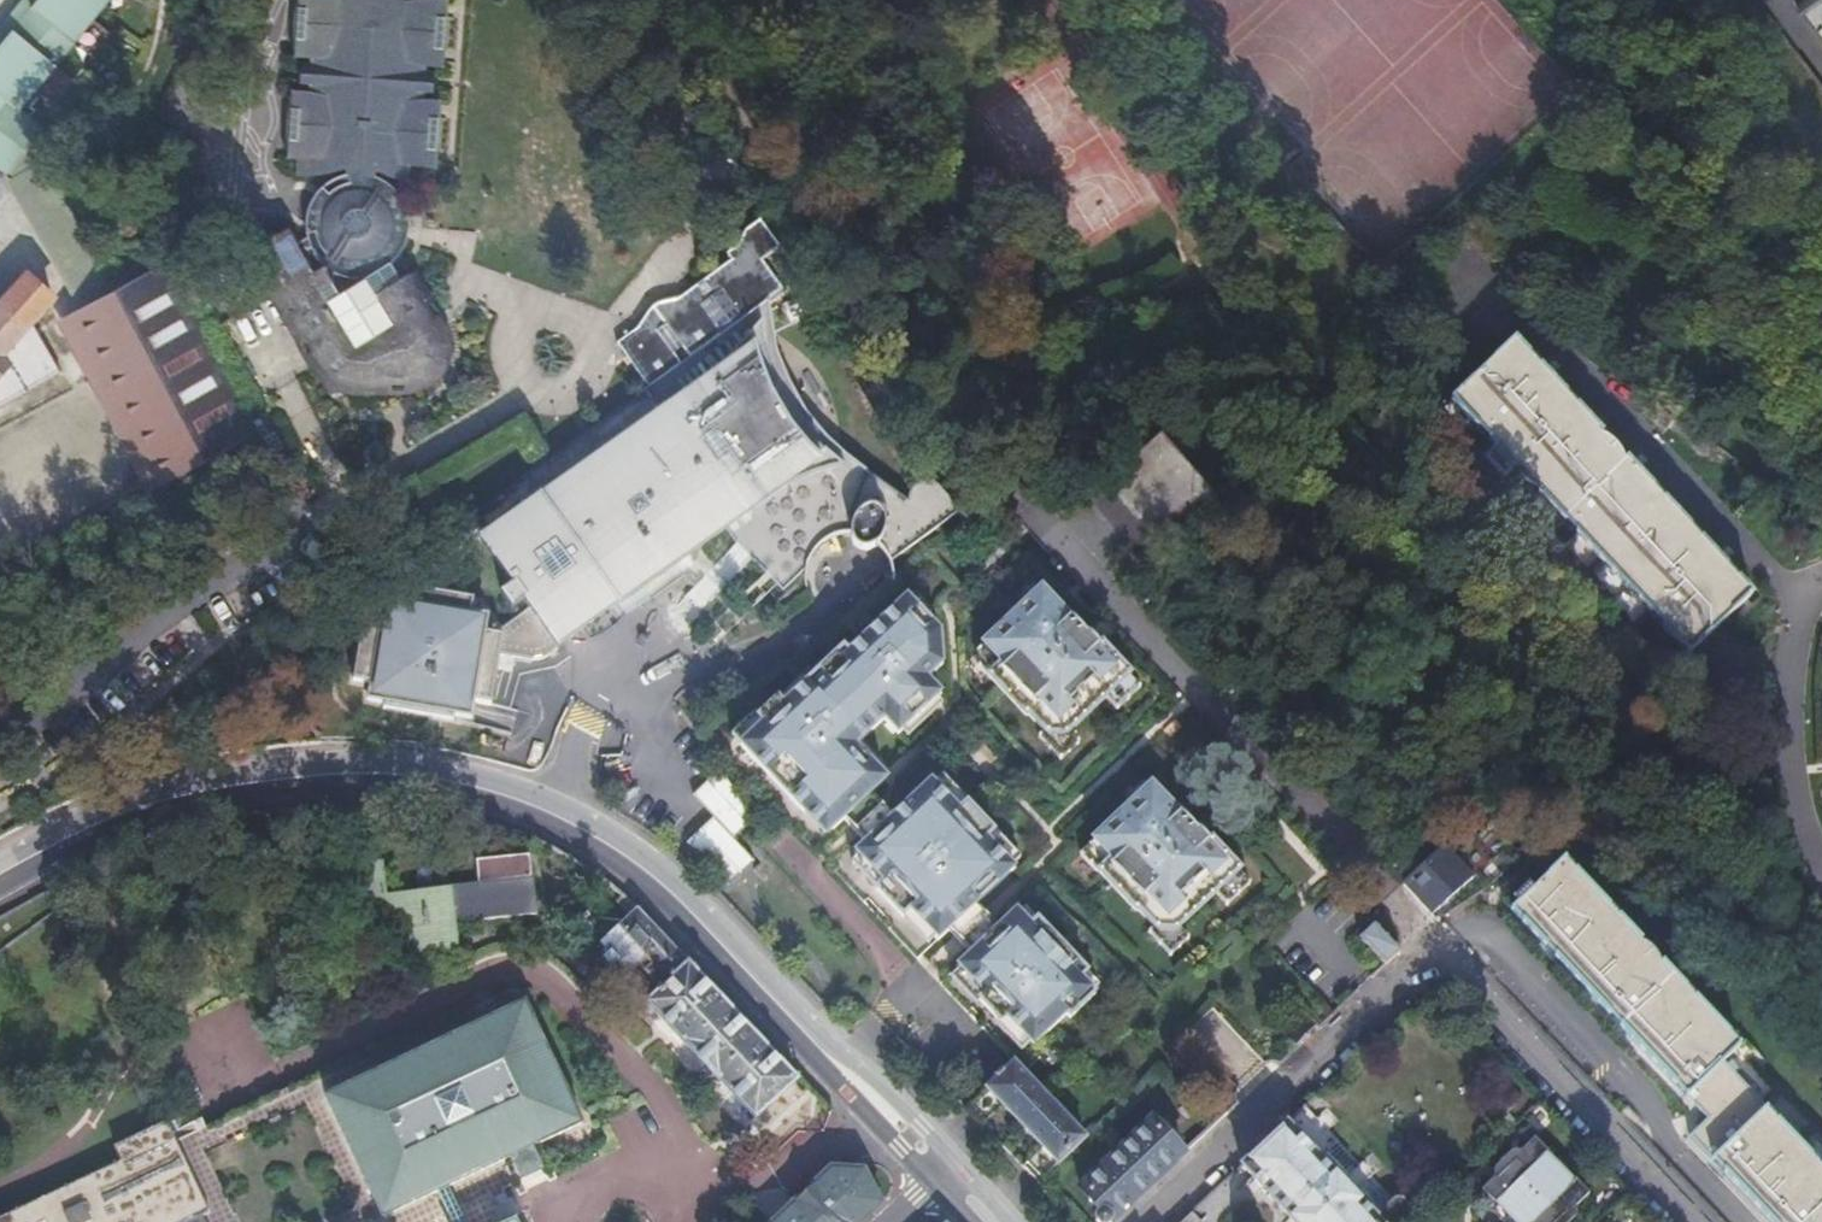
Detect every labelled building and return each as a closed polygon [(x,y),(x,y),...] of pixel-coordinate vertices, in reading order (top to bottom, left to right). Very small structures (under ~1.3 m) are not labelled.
[(0,44),(0,168),(6,173),(40,130),(17,111),(35,89),(54,65),(72,42),(91,19),(104,4),(107,0),(36,0),(0,44)] [(0,24),(0,44),(36,0),(19,0),(0,24)] [(104,4),(117,15),(129,0),(107,0),(104,4)] [(261,269),(263,269),(264,268),(268,275),(266,275),(264,277),(264,280),(264,282),(270,286),(272,287),(274,287),(282,282),(285,288),(275,292),(274,293),(273,294),(274,296),(274,297),(278,300),(284,302),(287,300),(291,301),(293,302),(294,305),(295,307),(295,309),(293,311),(291,313),(291,318),(291,323),(292,328),(294,332),(298,338),(300,341),(303,341),(309,339),(315,336),(318,342),(312,346),(307,352),(308,354),(309,354),(315,352),(318,357),(316,359),(315,361),(315,364),(316,367),(319,369),(321,368),(323,369),(326,373),(329,376),(339,382),(345,384),(351,385),(406,384),(416,383),(422,381),(427,378),(432,374),(436,370),(438,366),(441,361),(443,356),(444,350),(444,340),(443,336),(441,329),(408,273),(400,278),(392,263),(399,256),(402,251),(405,245),(408,238),(409,227),(409,216),(407,207),(403,198),(397,190),(394,186),(387,180),(382,177),(374,173),(375,169),(385,174),(393,177),(399,179),(408,180),(411,163),(425,165),(425,164),(436,165),(440,133),(440,101),(439,101),(439,100),(421,99),(421,96),(431,96),(432,87),(433,87),(434,77),(433,77),(433,67),(423,66),(423,63),(425,63),(441,64),(442,64),(447,32),(447,0),(446,0),(412,0),(409,0),(296,0),(293,22),(293,53),(294,54),(310,55),(310,56),(312,56),(311,59),(302,58),(301,68),(300,68),(299,78),(300,78),(300,88),(308,88),(307,91),(293,90),(293,91),(290,91),(286,123),(286,154),(296,155),(295,172),(308,174),(317,174),(330,172),(338,170),(346,167),(347,170),(340,172),(333,175),(326,180),(320,184),(322,186),(317,191),(313,196),(310,202),(307,211),(306,217),(305,224),(306,231),(307,236),(298,241),(290,229),(287,226),(285,226),(284,226),(283,227),(282,229),(282,230),(254,248),(251,247),(249,249),(248,250),(248,252),(256,267),(258,269),(260,270),(261,269)] [(1794,2),(1821,39),(1821,0),(1797,0),(1794,2)] [(108,32),(91,19),(72,42),(89,56),(108,32)] [(73,80),(54,65),(35,89),(54,104),(73,80)] [(663,86),(656,73),(637,83),(643,96),(663,86)] [(763,307),(781,294),(759,265),(775,253),(755,227),(738,238),(732,250),(720,258),(724,265),(672,303),(665,303),(661,303),(654,305),(646,311),(652,317),(686,362),(763,307)] [(159,268),(64,319),(95,375),(153,484),(248,434),(233,406),(245,400),(185,289),(173,295),(159,268)] [(25,275),(0,303),(0,407),(60,372),(31,321),(51,299),(25,275)] [(654,415),(480,539),(515,588),(503,597),(511,608),(523,600),(529,608),(548,635),(557,647),(582,630),(617,606),(639,590),(672,566),(721,531),(729,544),(777,592),(803,564),(804,562),(807,556),(810,551),(814,546),(818,543),(823,540),(827,538),(831,536),(836,535),(840,535),(845,535),(846,539),(847,543),(849,546),(852,548),(856,550),(859,551),(863,550),(866,549),(869,547),(872,545),(873,546),(875,548),(877,551),(879,554),(881,556),(882,559),(884,563),(886,567),(887,573),(888,582),(968,520),(935,486),(932,483),(929,482),(926,481),(921,481),(919,481),(914,483),(912,484),(909,486),(906,490),(904,494),(904,499),(863,471),(841,455),(823,439),(802,414),(790,393),(782,379),(771,351),(763,307),(686,362),(674,370),(641,393),(639,395),(654,415)] [(639,326),(674,370),(686,362),(652,317),(639,326)] [(620,363),(641,393),(674,370),(639,326),(608,348),(620,363)] [(1528,357),(1515,342),(1452,402),(1515,469),(1518,467),(1519,465),(1543,490),(1541,492),(1538,494),(1615,576),(1617,573),(1619,571),(1642,596),(1640,598),(1638,600),(1685,651),(1749,593),(1738,582),(1732,588),(1721,576),(1728,570),(1701,542),(1694,548),(1684,537),(1691,530),(1664,502),(1657,509),(1647,497),(1654,491),(1627,462),(1624,464),(1620,469),(1596,443),(1601,439),(1603,437),(1577,409),(1570,416),(1558,403),(1565,396),(1540,370),(1533,376),(1521,363),(1528,357)] [(1540,370),(1528,357),(1521,363),(1533,376),(1540,370)] [(1577,409),(1565,396),(1558,403),(1570,416),(1577,409)] [(1608,444),(1601,439),(1596,443),(1620,469),(1624,464),(1624,463),(1620,456),(1615,450),(1608,444)] [(1533,487),(1541,492),(1543,490),(1519,465),(1518,467),(1518,468),(1522,475),(1527,482),(1533,487)] [(1664,502),(1654,491),(1647,497),(1657,509),(1664,502)] [(1701,542),(1691,530),(1684,537),(1694,548),(1701,542)] [(639,590),(646,601),(680,577),(672,566),(639,590)] [(1738,582),(1728,570),(1721,576),(1732,588),(1738,582)] [(1642,596),(1619,571),(1617,573),(1618,574),(1622,582),(1627,589),(1634,595),(1640,598),(1642,596)] [(393,584),(390,584),(388,586),(386,588),(386,591),(387,594),(389,596),(392,597),(395,596),(397,595),(399,592),(399,589),(398,587),(396,585),(393,584)] [(548,635),(529,608),(501,628),(481,599),(402,586),(400,599),(382,596),(379,614),(362,611),(350,681),(367,684),(364,702),(382,705),(381,709),(451,721),(452,717),(469,720),(472,702),(489,705),(498,654),(530,660),(535,659),(541,658),(546,655),(557,647),(548,635)] [(1041,587),(977,647),(978,663),(1026,713),(1028,712),(1047,732),(1066,732),(1130,671),(1099,640),(1095,643),(1087,635),(1088,633),(1069,613),(1068,614),(1041,587)] [(617,606),(624,616),(646,601),(639,590),(617,606)] [(841,647),(734,746),(763,778),(766,775),(788,798),(785,800),(800,816),(808,809),(830,833),(878,788),(845,753),(882,719),(896,734),(925,707),(907,688),(920,676),(923,679),(941,662),(941,656),(932,646),(939,639),(939,630),(905,593),(844,650),(841,647)] [(617,606),(582,630),(590,641),(591,640),(595,639),(600,636),(605,634),(608,632),(610,630),(614,627),(618,623),(621,620),(624,616),(617,606)] [(959,810),(930,780),(853,854),(881,883),(873,891),(901,919),(908,912),(937,943),(962,918),(956,912),(968,901),(974,907),(1015,869),(986,839),(993,831),(966,803),(959,810)] [(1180,810),(1151,780),(1077,852),(1137,913),(1139,911),(1159,932),(1180,933),(1246,869),(1213,836),(1209,840),(1200,831),(1201,829),(1181,808),(1180,810)] [(57,806),(50,794),(39,800),(45,812),(57,806)] [(1469,876),(1443,850),(1405,886),(1433,915),(1469,876)] [(374,866),(342,871),(354,933),(386,927),(393,926),(400,960),(455,951),(451,927),(529,914),(523,876),(519,877),(516,856),(467,864),(470,884),(431,890),(429,876),(426,873),(423,871),(421,870),(418,869),(415,871),(412,873),(410,876),(409,878),(409,881),(409,886),(412,893),(381,899),(374,866)] [(1685,1095),(1719,1062),(1738,1044),(1561,861),(1507,912),(1685,1095)] [(1037,1044),(1051,1030),(1067,1016),(1070,1019),(1096,995),(1082,980),(1089,974),(1038,920),(1031,926),(1017,911),(988,939),(996,947),(985,958),(976,949),(957,967),(1033,1048),(1037,1044)] [(751,1028),(639,913),(619,932),(648,964),(653,970),(646,978),(663,995),(648,1009),(756,1122),(800,1080),(751,1028)] [(1402,951),(1377,924),(1361,938),(1386,965),(1402,951)] [(648,964),(619,932),(602,948),(630,981),(648,964)] [(374,1211),(434,1183),(446,1178),(574,1118),(516,1001),(320,1093),(374,1211)] [(1707,1118),(1741,1085),(1719,1062),(1685,1095),(1707,1118)] [(1033,1115),(1048,1099),(1015,1065),(988,1091),(974,1105),(988,1121),(1004,1106),(1025,1129),(1025,1128),(1026,1129),(1036,1118),(1033,1115)] [(1707,1118),(1689,1134),(1774,1221),(1821,1221),(1821,1169),(1741,1085),(1707,1118)] [(1086,1140),(1048,1099),(1033,1115),(1036,1118),(1026,1129),(1043,1148),(1028,1163),(1044,1180),(1060,1164),(1086,1140)] [(201,1212),(156,1120),(119,1136),(126,1150),(0,1208),(0,1221),(178,1221),(201,1212)] [(1152,1121),(1117,1155),(1149,1189),(1185,1155),(1152,1121)] [(1420,1218),(1407,1203),(1396,1204),(1379,1219),(1289,1123),(1243,1166),(1296,1221),(1415,1221),(1420,1218)] [(1481,1194),(1489,1203),(1488,1212),(1497,1221),(1570,1221),(1575,1218),(1576,1209),(1590,1195),(1539,1140),(1523,1155),(1512,1153),(1500,1165),(1497,1179),(1481,1194)] [(1117,1155),(1081,1190),(1101,1212),(1097,1216),(1097,1218),(1097,1220),(1099,1221),(1114,1221),(1149,1189),(1117,1155)] [(878,1205),(860,1173),(832,1160),(766,1221),(860,1221),(878,1205)] [(446,1178),(434,1183),(453,1221),(468,1221),(446,1178)] [(201,1212),(178,1221),(206,1221),(201,1212)] [(1194,1212),(1183,1221),(1204,1221),(1194,1212)]
